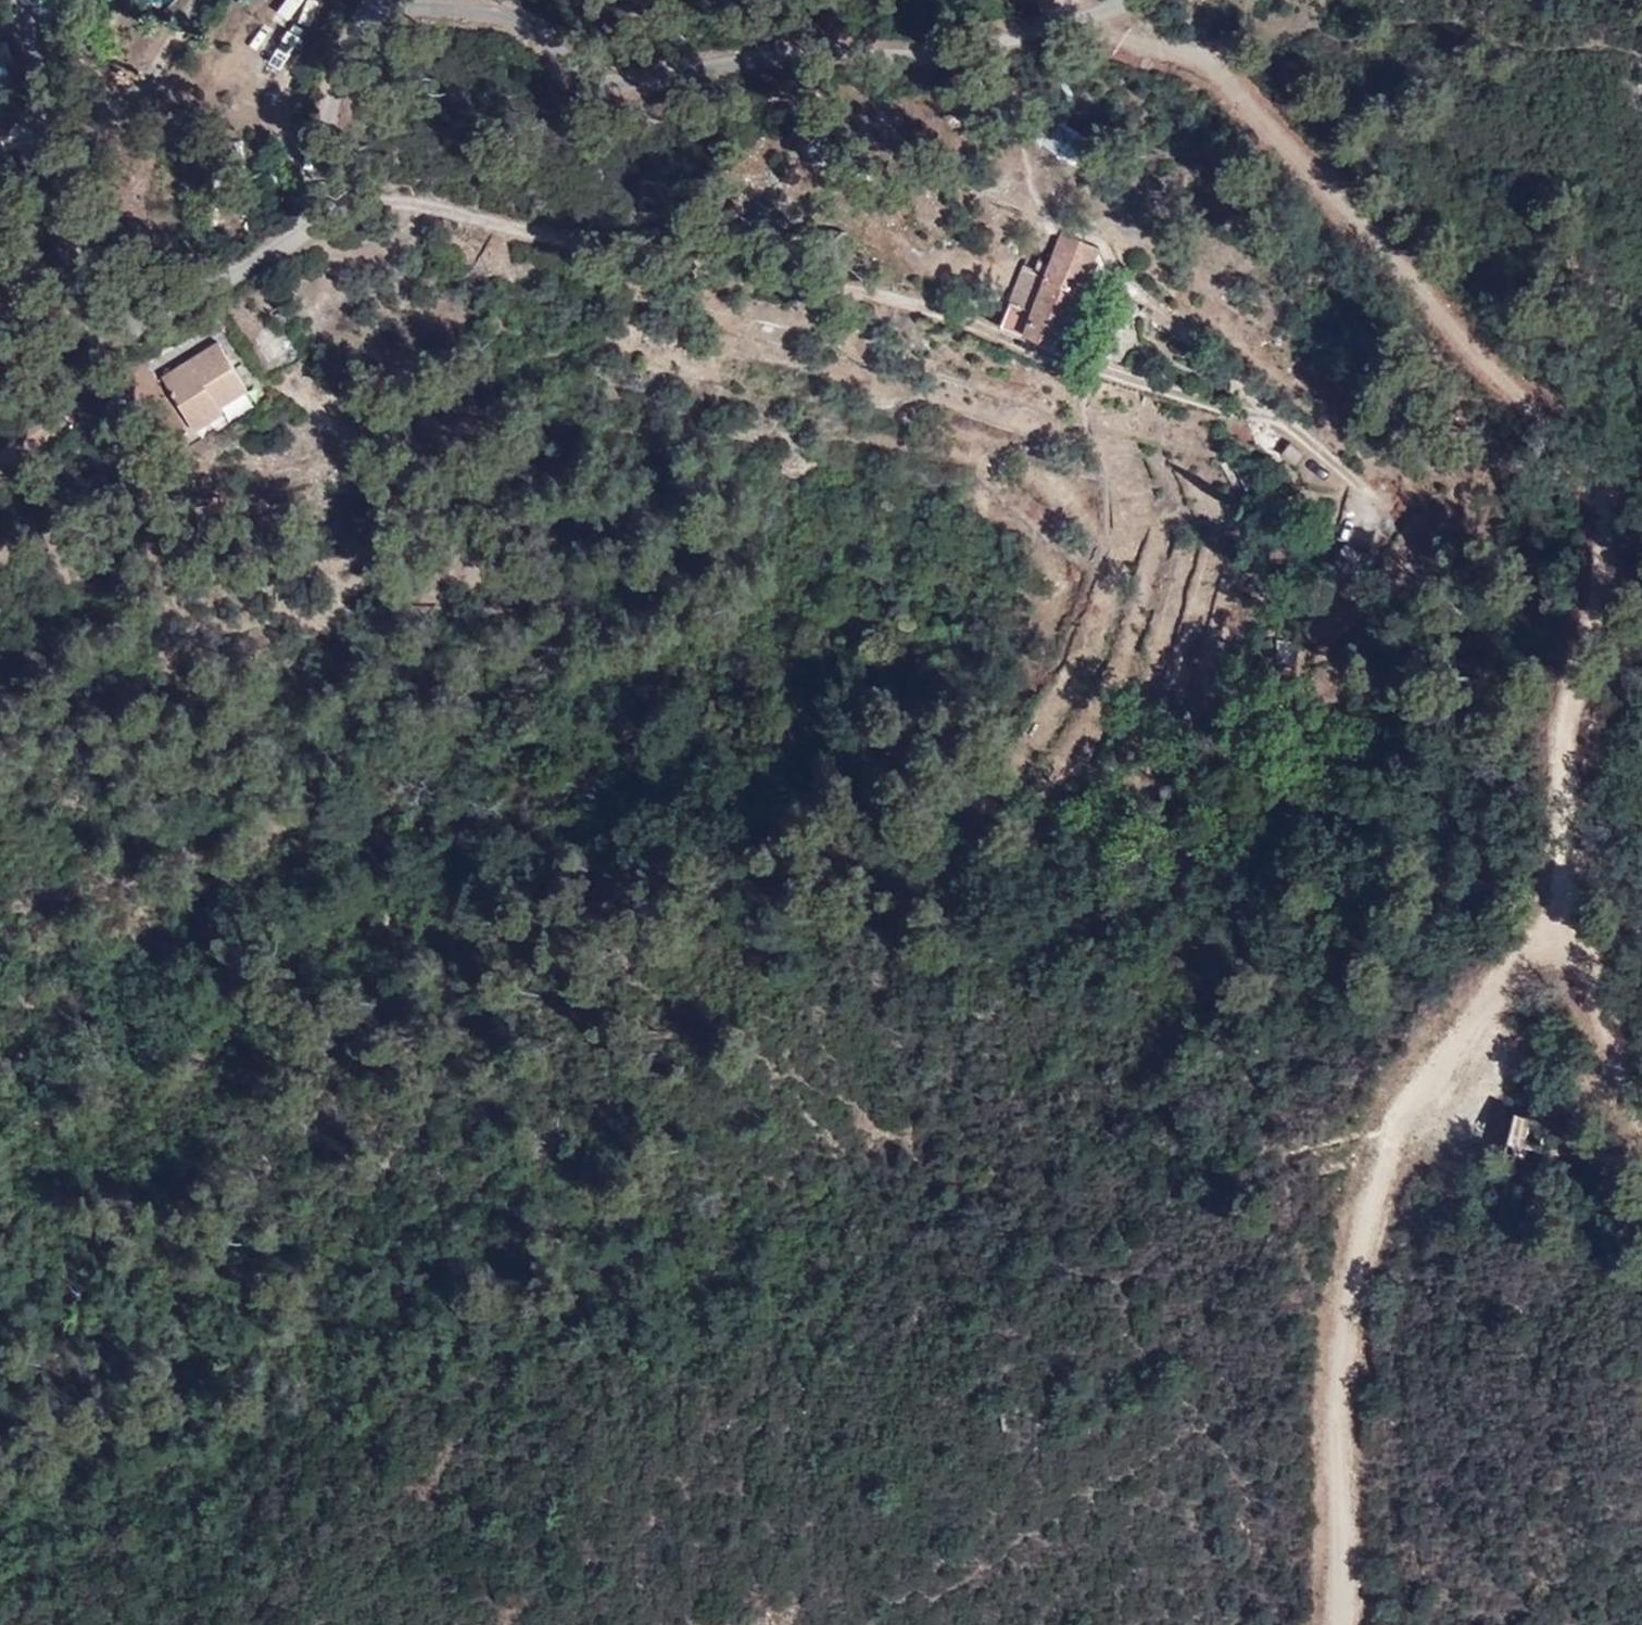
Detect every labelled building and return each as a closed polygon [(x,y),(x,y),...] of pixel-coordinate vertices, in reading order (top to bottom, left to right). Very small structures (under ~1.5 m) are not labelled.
[(12,66),(6,46),(0,48),(0,69),(12,66)] [(1056,120),(1040,147),(1078,171),(1095,144),(1056,120)] [(1054,346),(1097,251),(1062,233),(1043,275),(1022,264),(992,326),(1023,341),(1027,332),(1054,346)] [(182,378),(154,395),(181,437),(237,400),(207,351),(178,369),(182,378)] [(150,387),(154,395),(182,378),(178,369),(150,387)] [(1278,467),(1295,475),(1302,454),(1286,446),(1278,467)] [(1516,1162),(1544,1156),(1536,1118),(1508,1122),(1516,1162)]
